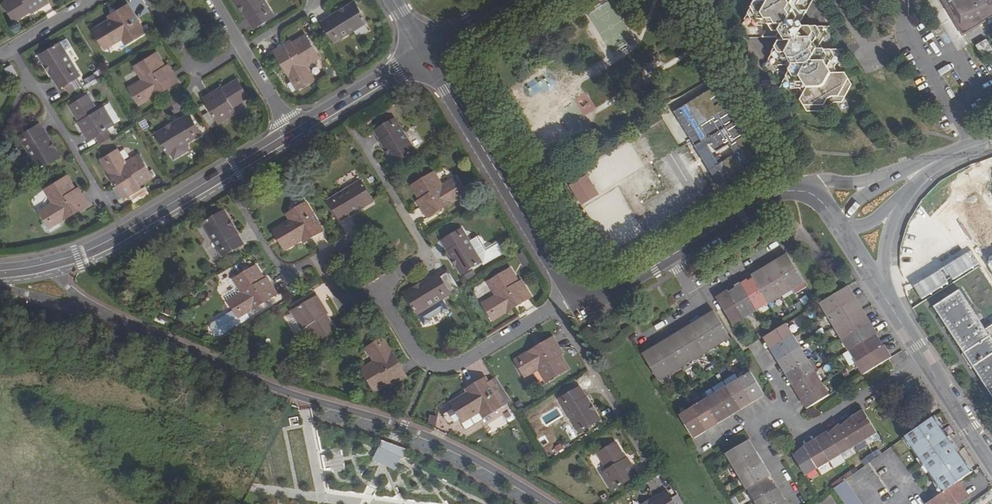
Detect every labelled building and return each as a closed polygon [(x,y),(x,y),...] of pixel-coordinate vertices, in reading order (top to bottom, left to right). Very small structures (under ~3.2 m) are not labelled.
[(3,4),(14,21),(29,12),(33,10),(34,12),(48,3),(46,0),(10,0),(3,4)] [(273,16),(263,0),(235,0),(252,28),(273,16)] [(746,20),(749,26),(763,25),(767,31),(763,37),(777,37),(780,41),(770,59),(774,65),(787,65),(791,70),(785,82),(788,88),(801,87),(805,93),(803,99),(816,99),(807,118),(810,123),(823,122),(827,128),(834,127),(831,134),(835,140),(848,139),(851,133),(856,130),(863,130),(869,118),(865,112),(858,112),(861,106),(858,101),(865,90),(861,83),(841,83),(848,71),(839,71),(837,66),(843,54),(839,48),(826,48),(822,43),(829,31),(825,25),(805,26),(802,21),(808,9),(801,9),(798,4),(800,0),(771,0),(769,1),(756,1),(746,20)] [(959,5),(971,27),(991,15),(991,0),(949,0),(954,8),(959,5)] [(334,41),(367,22),(354,2),(322,22),(334,41)] [(117,16),(110,20),(93,30),(105,49),(122,39),(125,44),(145,33),(127,5),(115,12),(117,16)] [(117,16),(115,12),(108,17),(110,20),(117,16)] [(290,73),(287,74),(291,83),(296,80),(301,88),(313,80),(305,67),(318,59),(304,36),(292,44),(288,47),(286,44),(273,51),(281,64),(284,62),(290,73)] [(39,55),(60,88),(80,76),(60,43),(39,55)] [(981,50),(989,63),(991,61),(991,43),(981,50)] [(147,101),(154,96),(153,93),(163,86),(165,89),(178,81),(170,69),(167,70),(164,65),(156,53),(134,67),(142,80),(128,88),(136,100),(144,96),(147,101)] [(281,64),(287,74),(290,73),(284,62),(281,64)] [(10,78),(17,75),(11,65),(5,69),(10,78)] [(229,109),(233,107),(247,98),(237,80),(223,89),(217,92),(216,90),(203,98),(218,124),(233,115),(229,109)] [(296,80),(291,83),(296,90),(301,88),(296,80)] [(154,96),(165,89),(163,86),(153,93),(154,96)] [(680,110),(717,185),(760,163),(725,94),(712,100),(710,95),(680,110)] [(81,125),(79,125),(88,139),(113,124),(105,109),(98,113),(96,110),(87,95),(70,106),(79,120),(81,125)] [(144,96),(136,100),(139,105),(147,101),(144,96)] [(207,112),(203,114),(208,122),(212,120),(207,112)] [(201,134),(188,114),(156,134),(168,154),(201,134)] [(374,131),(394,164),(414,152),(394,119),(374,131)] [(39,168),(59,156),(40,123),(19,136),(39,168)] [(209,143),(214,140),(210,133),(205,136),(209,143)] [(105,167),(109,175),(112,173),(118,184),(116,185),(124,198),(136,191),(135,188),(139,185),(152,177),(138,155),(125,163),(117,149),(105,157),(109,164),(105,167)] [(109,164),(105,157),(100,160),(105,167),(109,164)] [(109,175),(116,185),(118,184),(112,173),(109,175)] [(411,186),(420,200),(422,204),(420,206),(427,218),(439,211),(438,209),(447,203),(449,205),(457,200),(455,195),(463,191),(455,178),(441,186),(434,173),(411,186)] [(571,185),(585,207),(603,196),(590,174),(571,185)] [(74,209),(76,212),(88,204),(80,191),(77,193),(75,188),(67,176),(45,189),(53,202),(39,211),(47,223),(54,218),(57,223),(65,218),(63,216),(74,209)] [(372,201),(360,181),(327,201),(339,221),(372,201)] [(455,195),(457,200),(465,195),(463,191),(455,195)] [(438,209),(439,211),(449,205),(447,203),(438,209)] [(283,250),(301,239),(308,236),(310,239),(322,232),(305,204),(286,215),(290,221),(272,232),(283,250)] [(65,218),(76,212),(74,209),(63,216),(65,218)] [(223,212),(203,224),(222,256),(242,245),(223,212)] [(50,228),(57,223),(54,218),(47,223),(50,228)] [(343,222),(345,233),(356,231),(354,220),(343,222)] [(441,241),(461,274),(481,262),(483,265),(503,253),(496,242),(485,249),(478,236),(469,241),(461,229),(441,241)] [(792,290),(803,283),(788,256),(787,255),(775,262),(792,290)] [(780,297),(792,290),(775,262),(763,269),(780,297)] [(246,313),(254,308),(253,306),(263,299),(265,301),(277,294),(269,282),(266,284),(264,280),(256,266),(233,280),(242,293),(228,301),(236,314),(244,309),(246,313)] [(501,316),(509,311),(507,309),(517,302),(519,305),(531,297),(524,285),(521,286),(518,281),(510,269),(488,283),(496,295),(482,304),(490,316),(498,312),(501,316)] [(780,297),(763,269),(751,277),(768,304),(780,297)] [(449,274),(446,270),(438,275),(440,279),(449,274)] [(440,279),(438,274),(405,294),(417,314),(442,299),(450,294),(452,299),(460,294),(457,289),(449,274),(440,279)] [(751,277),(739,284),(756,311),(768,304),(751,277)] [(727,291),(744,319),(756,311),(739,284),(727,291)] [(854,299),(847,287),(822,302),(830,314),(854,299)] [(984,330),(958,290),(933,307),(991,398),(991,325),(984,330)] [(732,326),(744,319),(727,291),(716,298),(722,308),(732,326)] [(291,312),(300,327),(306,323),(307,326),(317,342),(334,331),(325,316),(323,313),(325,312),(316,297),(291,312)] [(253,306),(254,308),(265,301),(263,299),(253,306)] [(442,299),(417,314),(424,325),(430,321),(429,319),(440,312),(442,314),(448,310),(442,299)] [(837,325),(861,310),(854,299),(830,314),(837,325)] [(509,311),(519,305),(517,302),(507,309),(509,311)] [(250,318),(247,313),(246,313),(244,309),(236,314),(233,310),(211,324),(210,327),(215,336),(219,337),(250,318)] [(869,323),(861,310),(837,325),(844,337),(869,323)] [(718,346),(730,338),(714,313),(713,311),(701,318),(718,346)] [(498,312),(490,316),(493,321),(501,316),(498,312)] [(701,318),(689,325),(705,353),(718,346),(701,318)] [(869,323),(844,337),(852,349),(876,334),(869,323)] [(763,338),(770,350),(792,336),(785,324),(764,337),(763,338)] [(705,353),(689,325),(677,333),(694,360),(705,353)] [(665,340),(682,367),(694,360),(677,333),(665,340)] [(883,346),(876,334),(852,349),(859,361),(883,346)] [(777,362),(799,348),(792,336),(770,350),(777,362)] [(552,337),(540,344),(542,347),(531,353),(530,350),(521,355),(524,360),(516,365),(524,378),(538,369),(546,382),(568,369),(560,355),(557,351),(560,349),(552,337)] [(384,348),(388,346),(383,338),(379,340),(384,348)] [(391,356),(393,354),(388,346),(384,348),(379,340),(366,348),(374,362),(361,370),(374,392),(387,384),(392,381),(393,384),(406,376),(399,364),(396,366),(391,356)] [(670,375),(682,367),(665,340),(653,347),(670,375)] [(542,347),(540,344),(530,350),(531,353),(542,347)] [(883,346),(859,361),(866,372),(888,359),(890,358),(883,346)] [(670,375),(653,347),(642,354),(658,382),(670,375)] [(807,360),(799,348),(777,362),(784,374),(807,360)] [(396,366),(399,364),(393,354),(391,356),(396,366)] [(524,360),(521,355),(513,360),(516,365),(524,360)] [(807,360),(784,374),(791,385),(814,372),(807,360)] [(791,385),(798,397),(821,384),(814,372),(791,385)] [(738,380),(752,402),(764,395),(751,373),(738,380)] [(475,389),(467,393),(450,404),(461,422),(479,412),(483,418),(502,406),(485,378),(472,385),(475,389)] [(738,380),(726,387),(739,410),(752,402),(738,380)] [(821,384),(798,397),(805,409),(828,395),(821,384)] [(475,389),(472,385),(465,390),(467,393),(475,389)] [(714,395),(728,417),(739,410),(726,387),(714,395)] [(559,400),(579,433),(600,420),(579,388),(559,400)] [(703,402),(716,424),(728,417),(714,395),(703,402)] [(704,431),(716,424),(703,402),(691,409),(704,431)] [(704,431),(691,409),(679,416),(692,437),(693,438),(704,431)] [(512,410),(506,413),(509,421),(516,418),(512,410)] [(862,410),(850,417),(864,440),(876,433),(862,410)] [(923,413),(928,420),(931,418),(933,416),(928,410),(923,413)] [(955,447),(933,416),(931,418),(944,438),(942,439),(949,451),(950,452),(952,450),(967,475),(972,471),(955,447)] [(838,425),(852,447),(864,440),(850,417),(838,425)] [(958,481),(967,475),(952,450),(950,452),(949,451),(942,439),(944,438),(931,418),(928,420),(904,438),(925,467),(943,492),(958,481)] [(838,425),(826,432),(840,454),(852,447),(838,425)] [(814,439),(828,461),(840,454),(826,432),(814,439)] [(816,468),(828,461),(814,439),(803,446),(816,468)] [(400,471),(408,450),(385,440),(376,461),(400,471)] [(733,466),(755,452),(748,441),(748,440),(725,454),(733,466)] [(637,475),(628,461),(627,462),(624,458),(615,443),(598,454),(607,468),(609,472),(602,476),(611,490),(637,475)] [(816,468),(803,446),(791,453),(805,475),(816,468)] [(739,478),(762,464),(755,452),(733,466),(739,478)] [(739,478),(747,490),(769,476),(762,464),(739,478)] [(747,490),(754,501),(777,488),(769,476),(747,490)] [(833,489),(844,503),(862,503),(845,480),(841,483),(833,489)] [(943,492),(928,502),(930,503),(943,503),(959,503),(969,497),(958,481),(943,492)] [(754,501),(755,503),(777,503),(784,500),(777,488),(754,501)] [(665,492),(645,503),(673,503),(665,492)]
